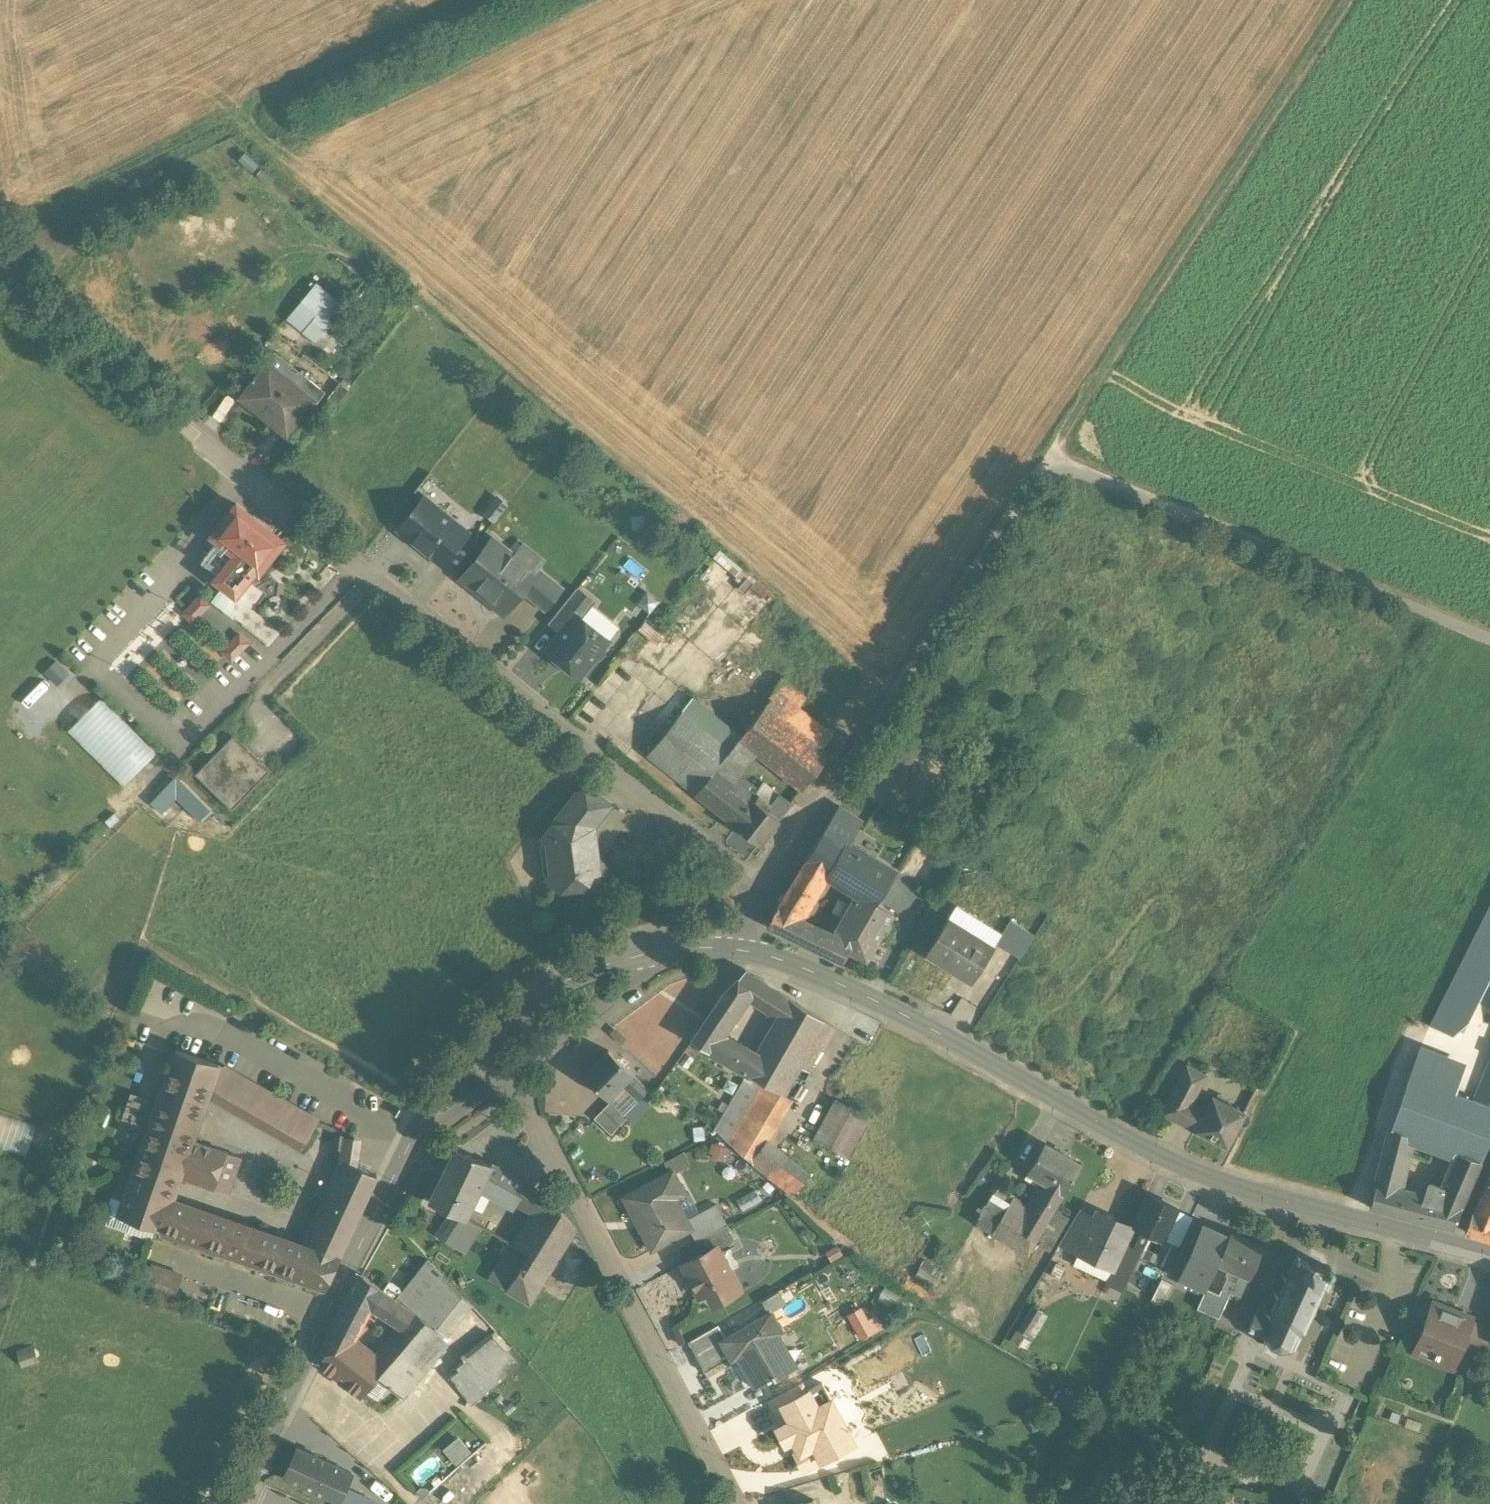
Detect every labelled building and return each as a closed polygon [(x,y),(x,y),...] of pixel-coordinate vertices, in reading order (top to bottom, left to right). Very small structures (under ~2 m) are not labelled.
[(317,285),(288,318),(315,342),(344,309),(317,285)] [(278,372),(268,363),(240,398),(287,436),(315,401),(296,386),(304,377),(286,363),(278,372)] [(335,405),(348,389),(342,384),(329,400),(335,405)] [(424,499),(400,528),(414,540),(431,519),(427,516),(434,507),(424,499)] [(489,524),(501,508),(492,500),(479,516),(489,524)] [(282,541),(236,504),(212,536),(219,542),(234,554),(227,563),(214,579),(223,586),(234,595),(235,596),(256,571),(258,572),(282,541)] [(466,533),(434,507),(427,516),(431,519),(414,540),(442,562),(466,533)] [(649,517),(630,517),(630,534),(649,534),(649,517)] [(532,570),(493,540),(462,578),(486,597),(487,595),(504,609),(520,589),(534,572),(532,570)] [(234,554),(219,542),(212,551),(227,563),(234,554)] [(536,565),(532,570),(534,572),(520,589),(543,607),(561,585),(536,565)] [(234,595),(223,586),(211,601),(233,619),(234,595)] [(576,587),(549,621),(561,631),(575,614),(580,619),(594,602),(576,587)] [(200,596),(183,613),(192,622),(209,604),(200,596)] [(580,619),(575,614),(561,631),(547,649),(555,656),(560,655),(566,660),(567,666),(579,675),(593,658),(600,657),(604,652),(603,646),(607,640),(580,619)] [(239,635),(222,652),(231,660),(248,643),(239,635)] [(782,678),(768,695),(771,697),(765,704),(781,717),(800,692),(782,678)] [(682,710),(730,748),(738,738),(741,734),(693,696),(682,710)] [(71,731),(124,787),(158,754),(105,699),(71,731)] [(781,717),(765,704),(741,734),(738,738),(756,752),(802,789),(829,755),(781,717)] [(730,748),(682,710),(646,754),(733,824),(758,794),(759,789),(739,773),(756,752),(738,738),(730,748)] [(269,773),(232,736),(194,775),(232,811),(269,773)] [(870,767),(857,788),(880,803),(894,782),(870,767)] [(179,779),(156,802),(166,809),(180,796),(201,815),(208,808),(179,779)] [(585,792),(570,811),(565,808),(553,823),(556,825),(545,838),(551,843),(555,873),(550,879),(563,889),(591,886),(595,880),(590,830),(610,804),(593,791),(585,792)] [(758,794),(733,824),(759,845),(779,820),(777,819),(790,803),(778,793),(770,804),(758,794)] [(838,805),(824,829),(840,839),(844,842),(855,825),(868,834),(865,838),(882,848),(889,836),(838,805)] [(855,825),(844,842),(858,850),(865,838),(868,834),(855,825)] [(824,829),(801,865),(812,871),(815,867),(821,870),(840,839),(824,829)] [(882,848),(865,838),(858,850),(894,873),(897,875),(912,851),(889,836),(882,848)] [(883,891),(894,873),(858,850),(844,842),(840,839),(821,870),(857,893),(876,904),(883,891)] [(924,858),(912,851),(897,875),(894,873),(883,891),(898,900),(913,876),(924,858)] [(801,865),(766,924),(826,954),(833,939),(798,919),(822,878),(812,871),(801,865)] [(876,904),(848,953),(873,967),(922,882),(913,876),(898,900),(883,891),(876,904)] [(857,893),(833,939),(826,954),(843,961),(848,953),(876,904),(857,893)] [(1429,1026),(1458,1037),(1474,996),(1481,1000),(1489,982),(1489,903),(1429,1026)] [(669,912),(651,914),(652,921),(670,919),(669,912)] [(1035,933),(1010,916),(992,942),(1018,959),(1035,933)] [(995,949),(943,917),(923,950),(974,982),(995,949)] [(745,971),(723,991),(718,1000),(735,1011),(745,997),(769,1012),(780,993),(745,971)] [(823,1021),(780,993),(769,1012),(767,1014),(782,1023),(805,1038),(811,1042),(823,1021)] [(718,1000),(690,1041),(743,1072),(753,1052),(720,1033),(735,1011),(718,1000)] [(763,1058),(753,1078),(775,1091),(805,1038),(782,1023),(763,1058)] [(796,1069),(811,1042),(805,1038),(775,1091),(753,1078),(746,1074),(715,1130),(752,1164),(765,1142),(789,1099),(783,1096),(796,1069)] [(1409,1074),(1464,1095),(1477,1062),(1421,1040),(1415,1052),(1409,1074)] [(175,1050),(118,1216),(161,1231),(171,1200),(180,1176),(192,1140),(206,1098),(218,1064),(175,1050)] [(632,1074),(608,1050),(583,1076),(607,1099),(622,1084),(632,1074)] [(753,1052),(743,1072),(746,1074),(753,1078),(763,1058),(753,1052)] [(318,1122),(218,1064),(206,1098),(301,1151),(318,1122)] [(1186,1065),(1162,1113),(1180,1122),(1198,1089),(1205,1074),(1186,1065)] [(632,1074),(622,1084),(639,1100),(641,1097),(648,1090),(632,1074)] [(1464,1095),(1409,1074),(1390,1129),(1410,1136),(1458,1153),(1480,1101),(1464,1095)] [(639,1100),(622,1084),(607,1099),(610,1102),(624,1115),(639,1100)] [(1245,1113),(1198,1089),(1180,1122),(1228,1147),(1245,1113)] [(1480,1101),(1489,1105),(1489,1089),(1486,1098),(1480,1101)] [(648,1090),(641,1097),(647,1102),(654,1095),(648,1090)] [(812,1140),(845,1159),(868,1121),(834,1101),(812,1140)] [(1448,1178),(1469,1185),(1477,1166),(1477,1167),(1486,1147),(1489,1138),(1489,1105),(1480,1101),(1458,1153),(1448,1178)] [(624,1115),(610,1102),(594,1119),(611,1135),(627,1118),(624,1115)] [(29,1150),(36,1124),(0,1115),(0,1143),(29,1150)] [(1390,1129),(1375,1186),(1396,1191),(1410,1136),(1390,1129)] [(240,1157),(192,1140),(180,1176),(228,1192),(240,1157)] [(807,1176),(765,1142),(752,1164),(789,1199),(807,1176)] [(1081,1165),(1044,1143),(1027,1173),(1047,1185),(1063,1194),(1081,1165)] [(491,1164),(457,1151),(454,1151),(428,1203),(460,1218),(464,1220),(465,1217),(480,1185),(491,1164)] [(349,1162),(308,1248),(338,1259),(376,1176),(349,1162)] [(538,1191),(491,1164),(480,1185),(513,1204),(529,1206),(538,1191)] [(673,1172),(623,1198),(651,1251),(689,1231),(691,1230),(686,1220),(682,1213),(677,1215),(670,1202),(684,1194),(673,1172)] [(1469,1185),(1448,1178),(1438,1202),(1459,1208),(1469,1185)] [(1063,1194),(1047,1185),(1043,1192),(1041,1190),(1017,1230),(1018,1231),(1036,1241),(1052,1211),(1063,1194)] [(1396,1191),(1375,1186),(1369,1208),(1399,1215),(1404,1194),(1396,1191)] [(546,1195),(538,1191),(529,1206),(537,1211),(546,1195)] [(1487,1201),(1484,1200),(1478,1215),(1489,1219),(1489,1192),(1487,1201)] [(1438,1202),(1404,1194),(1399,1215),(1453,1229),(1462,1209),(1459,1208),(1438,1202)] [(573,1228),(546,1195),(537,1211),(515,1246),(552,1267),(574,1231),(574,1230),(573,1228)] [(1177,1209),(1146,1195),(1131,1225),(1132,1226),(1148,1233),(1162,1241),(1172,1220),(1177,1209)] [(1007,1205),(995,1198),(979,1226),(991,1234),(1007,1205)] [(234,1222),(171,1200),(161,1231),(223,1253),(234,1222)] [(715,1205),(686,1220),(691,1230),(689,1231),(695,1242),(725,1225),(726,1225),(715,1205)] [(1072,1223),(1052,1211),(1036,1241),(1034,1246),(1052,1256),(1060,1245),(1072,1223)] [(1094,1219),(1079,1212),(1072,1223),(1060,1245),(1080,1253),(1095,1220),(1094,1219)] [(1130,1228),(1097,1213),(1094,1219),(1095,1220),(1080,1253),(1075,1264),(1108,1279),(1113,1268),(1125,1241),(1132,1226),(1131,1225),(1130,1228)] [(1472,1214),(1465,1232),(1489,1240),(1489,1219),(1478,1215),(1472,1214)] [(464,1220),(460,1218),(450,1233),(446,1230),(441,1239),(463,1253),(479,1226),(465,1217),(464,1220)] [(1172,1220),(1162,1241),(1166,1242),(1178,1248),(1188,1227),(1172,1220)] [(308,1248),(234,1222),(223,1253),(324,1288),(338,1259),(308,1248)] [(725,1225),(695,1242),(701,1254),(716,1247),(720,1253),(736,1244),(725,1225)] [(1148,1233),(1132,1226),(1125,1241),(1140,1249),(1141,1248),(1148,1233)] [(1216,1264),(1228,1237),(1202,1226),(1180,1278),(1205,1289),(1216,1264)] [(1034,1246),(1036,1241),(1018,1231),(1009,1245),(1028,1256),(1034,1246)] [(1262,1247),(1230,1233),(1228,1237),(1216,1264),(1249,1278),(1262,1247)] [(1108,1279),(1105,1285),(1121,1292),(1137,1256),(1140,1249),(1125,1241),(1113,1268),(1108,1279)] [(1159,1266),(1167,1270),(1178,1248),(1166,1242),(1164,1247),(1160,1246),(1156,1255),(1152,1263),(1159,1266)] [(552,1267),(515,1246),(512,1244),(490,1281),(529,1304),(552,1267)] [(701,1254),(681,1265),(689,1281),(692,1279),(696,1287),(693,1288),(698,1297),(707,1292),(713,1304),(739,1290),(729,1270),(723,1273),(715,1256),(720,1253),(716,1247),(701,1254)] [(1156,1255),(1141,1248),(1140,1249),(1137,1256),(1152,1263),(1156,1255)] [(1297,1252),(1296,1255),(1293,1253),(1291,1257),(1294,1258),(1287,1275),(1282,1273),(1281,1276),(1285,1278),(1279,1293),(1274,1292),(1273,1294),(1277,1296),(1270,1312),(1258,1306),(1248,1328),(1264,1336),(1270,1344),(1267,1346),(1269,1348),(1272,1345),(1278,1348),(1278,1352),(1280,1352),(1280,1349),(1289,1347),(1294,1349),(1303,1330),(1307,1332),(1308,1329),(1304,1327),(1311,1311),(1315,1313),(1317,1310),(1312,1308),(1319,1293),(1324,1295),(1325,1292),(1320,1290),(1327,1276),(1328,1276),(1330,1276),(1332,1275),(1333,1273),(1333,1271),(1333,1269),(1331,1268),(1330,1267),(1328,1266),(1326,1267),(1324,1267),(1299,1256),(1300,1253),(1297,1252)] [(468,1302),(428,1259),(402,1291),(396,1300),(436,1329),(435,1330),(443,1336),(468,1302)] [(853,1269),(847,1261),(837,1266),(843,1275),(853,1269)] [(1249,1278),(1216,1264),(1205,1289),(1197,1309),(1219,1318),(1230,1292),(1241,1297),(1249,1278)] [(180,1276),(152,1266),(144,1289),(172,1299),(180,1276)] [(1159,1266),(1156,1273),(1163,1276),(1167,1270),(1159,1266)] [(383,1291),(363,1277),(361,1276),(329,1340),(333,1344),(345,1353),(352,1340),(370,1307),(402,1328),(425,1344),(435,1330),(436,1329),(396,1300),(383,1291)] [(1151,1300),(1161,1305),(1171,1284),(1161,1279),(1151,1300)] [(402,1291),(389,1282),(383,1291),(396,1300),(402,1291)] [(1455,1313),(1433,1304),(1414,1353),(1436,1361),(1438,1354),(1454,1361),(1459,1348),(1469,1322),(1454,1316),(1455,1313)] [(847,1315),(860,1339),(878,1330),(865,1305),(847,1315)] [(770,1314),(721,1342),(732,1359),(737,1356),(754,1387),(772,1377),(774,1380),(776,1379),(776,1378),(800,1365),(770,1314)] [(1469,1322),(1459,1348),(1482,1357),(1489,1337),(1489,1330),(1469,1322)] [(425,1344),(402,1328),(377,1358),(367,1371),(375,1377),(387,1386),(401,1398),(434,1358),(448,1340),(443,1336),(435,1330),(425,1344)] [(492,1335),(463,1358),(465,1361),(486,1390),(518,1365),(492,1335)] [(377,1358),(352,1340),(345,1353),(333,1344),(319,1365),(360,1397),(365,1390),(375,1377),(367,1371),(377,1358)] [(465,1361),(457,1367),(459,1371),(450,1378),(469,1404),(486,1390),(465,1361)] [(387,1386),(375,1377),(365,1390),(377,1399),(387,1386)] [(802,1381),(766,1400),(778,1424),(830,1397),(821,1381),(806,1389),(802,1381)] [(830,1397),(778,1424),(773,1426),(784,1447),(789,1445),(803,1471),(855,1445),(830,1397)] [(443,1449),(457,1465),(472,1452),(459,1436),(443,1449)] [(330,1463),(298,1448),(284,1479),(316,1493),(330,1463)] [(351,1473),(330,1463),(316,1493),(338,1503),(345,1488),(351,1473)] [(345,1488),(338,1503),(340,1503),(370,1503),(372,1501),(345,1488)]
